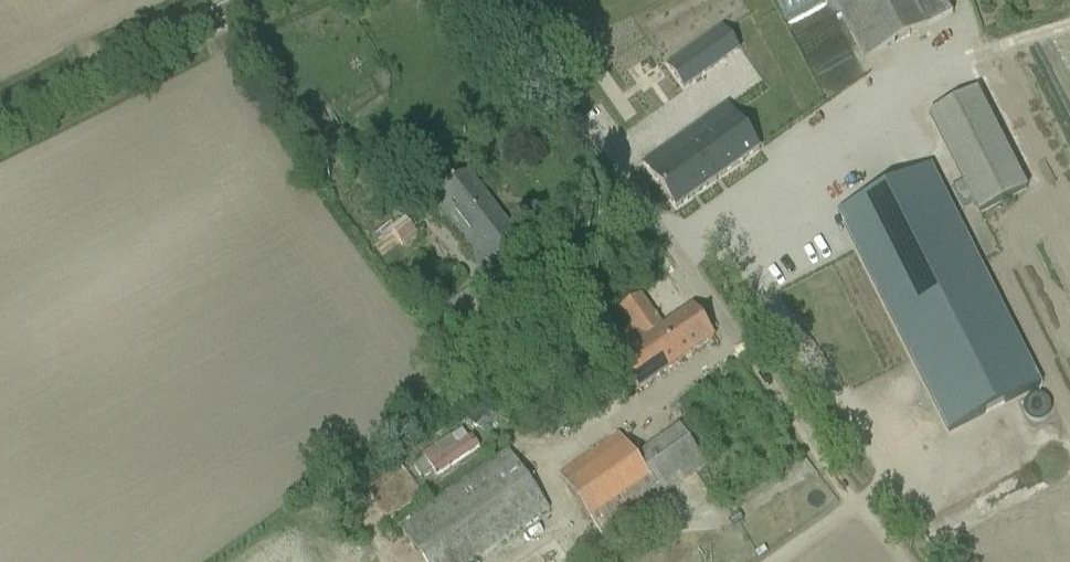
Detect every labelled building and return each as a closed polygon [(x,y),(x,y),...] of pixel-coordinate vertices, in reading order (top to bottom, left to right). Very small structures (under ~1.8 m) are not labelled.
[(952,15),(944,0),(832,0),(864,61),(952,15)] [(588,31),(599,69),(634,60),(623,22),(588,31)] [(666,66),(684,92),(739,53),(721,27),(666,66)] [(976,92),(929,116),(980,214),(1027,190),(976,92)] [(644,164),(676,210),(759,151),(726,105),(679,139),(687,151),(669,164),(660,152),(644,164)] [(930,167),(839,211),(864,264),(909,352),(949,429),(1039,386),(1001,305),(930,167)] [(481,275),(503,258),(521,245),(468,174),(427,205),(441,222),(442,223),(444,221),(470,255),(467,257),(481,275)] [(963,184),(951,190),(963,213),(975,207),(963,184)] [(639,391),(695,352),(714,340),(692,309),(663,328),(640,296),(623,309),(619,311),(634,332),(610,349),(639,391)] [(480,405),(468,423),(483,434),(496,417),(480,405)] [(678,427),(633,457),(617,435),(557,476),(601,538),(705,467),(678,427)] [(433,448),(422,456),(438,479),(479,450),(471,438),(469,440),(454,450),(440,460),(437,455),(434,450),(433,448)] [(506,450),(397,527),(423,561),(473,561),(548,509),(506,450)]
